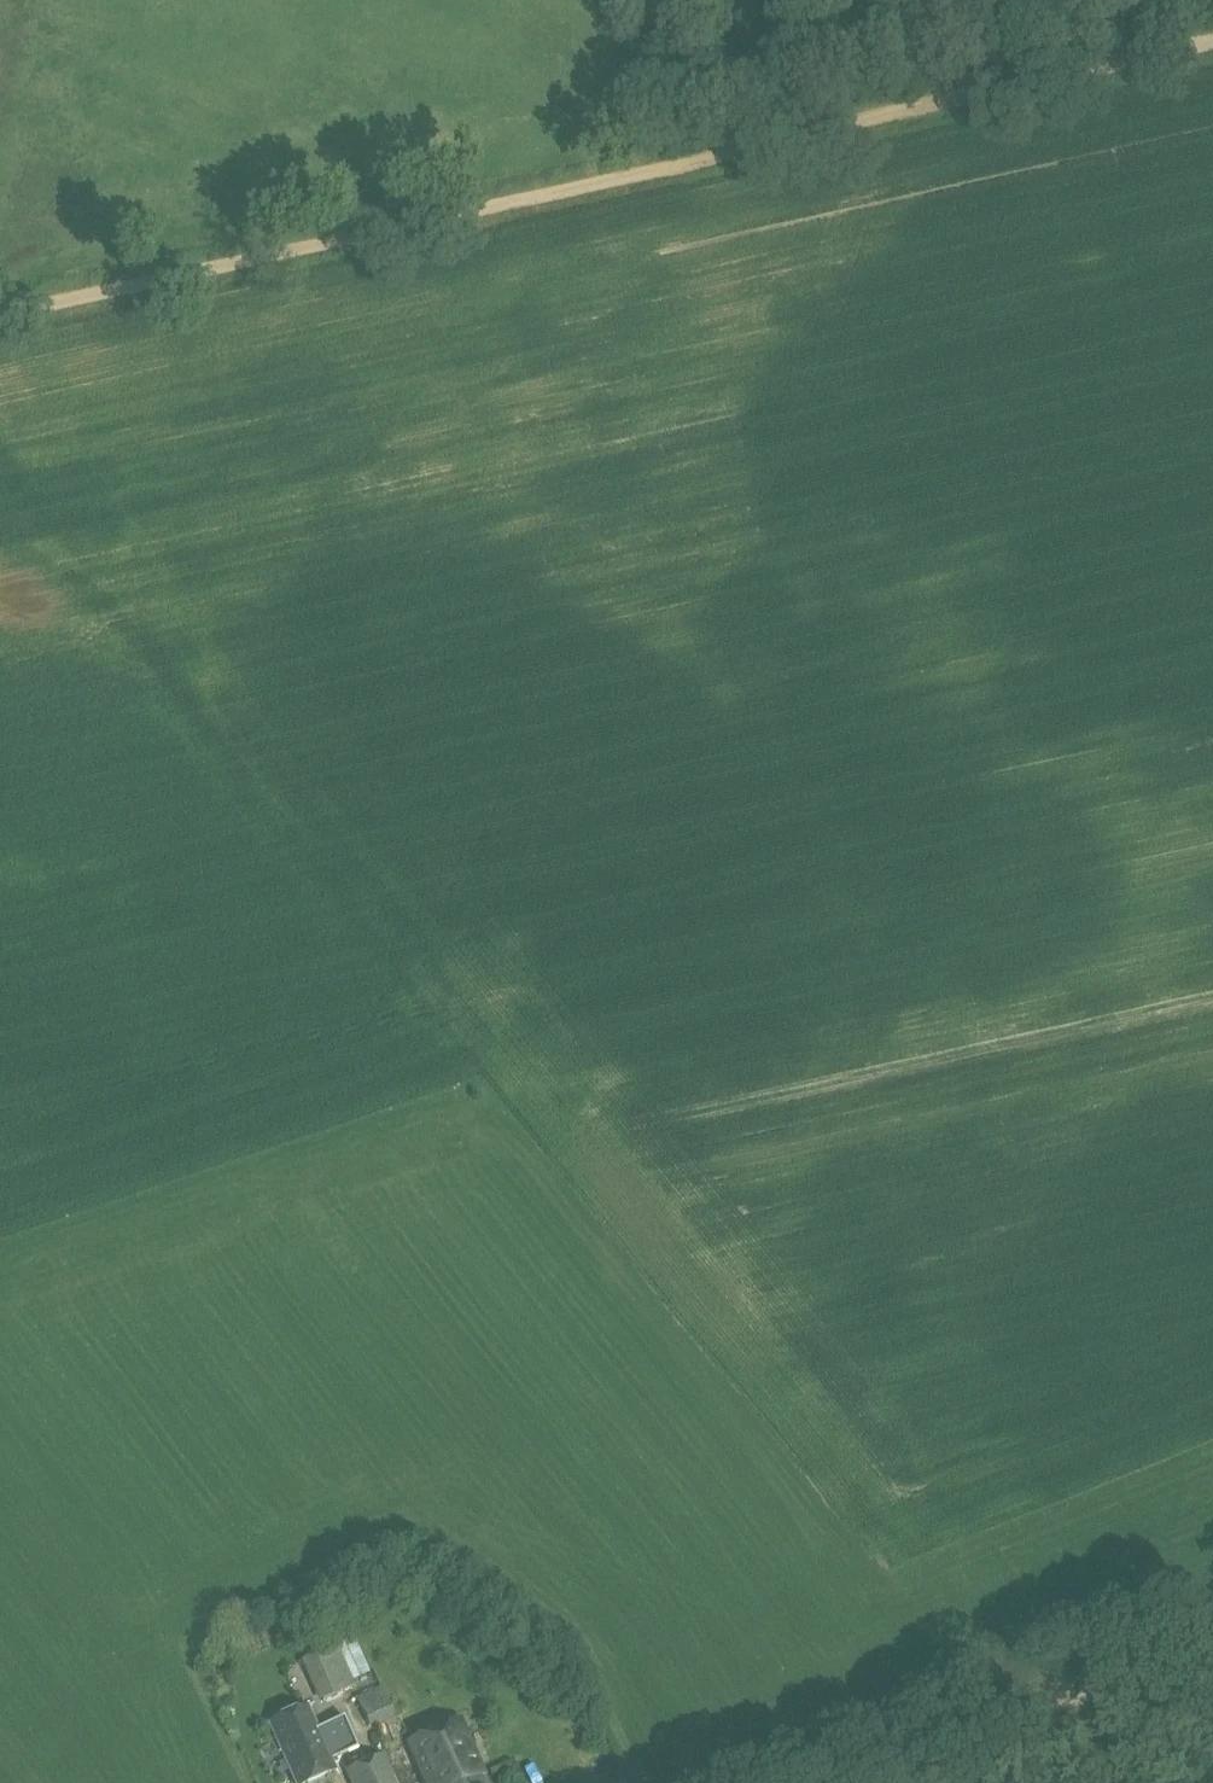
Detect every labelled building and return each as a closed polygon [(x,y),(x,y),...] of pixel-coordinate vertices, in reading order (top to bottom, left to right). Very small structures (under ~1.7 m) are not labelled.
[(344,1642),(358,1677),(369,1673),(354,1638),(344,1642)] [(353,1687),(336,1645),(307,1654),(325,1698),(353,1687)] [(369,1722),(391,1712),(381,1689),(359,1698),(369,1722)] [(274,1726),(299,1782),(301,1782),(333,1770),(328,1759),(354,1748),(342,1722),(318,1732),(308,1711),(274,1726)] [(480,1777),(485,1775),(460,1719),(407,1742),(425,1782),(483,1782),(480,1777)] [(346,1771),(351,1782),(396,1782),(384,1754),(346,1771)]
